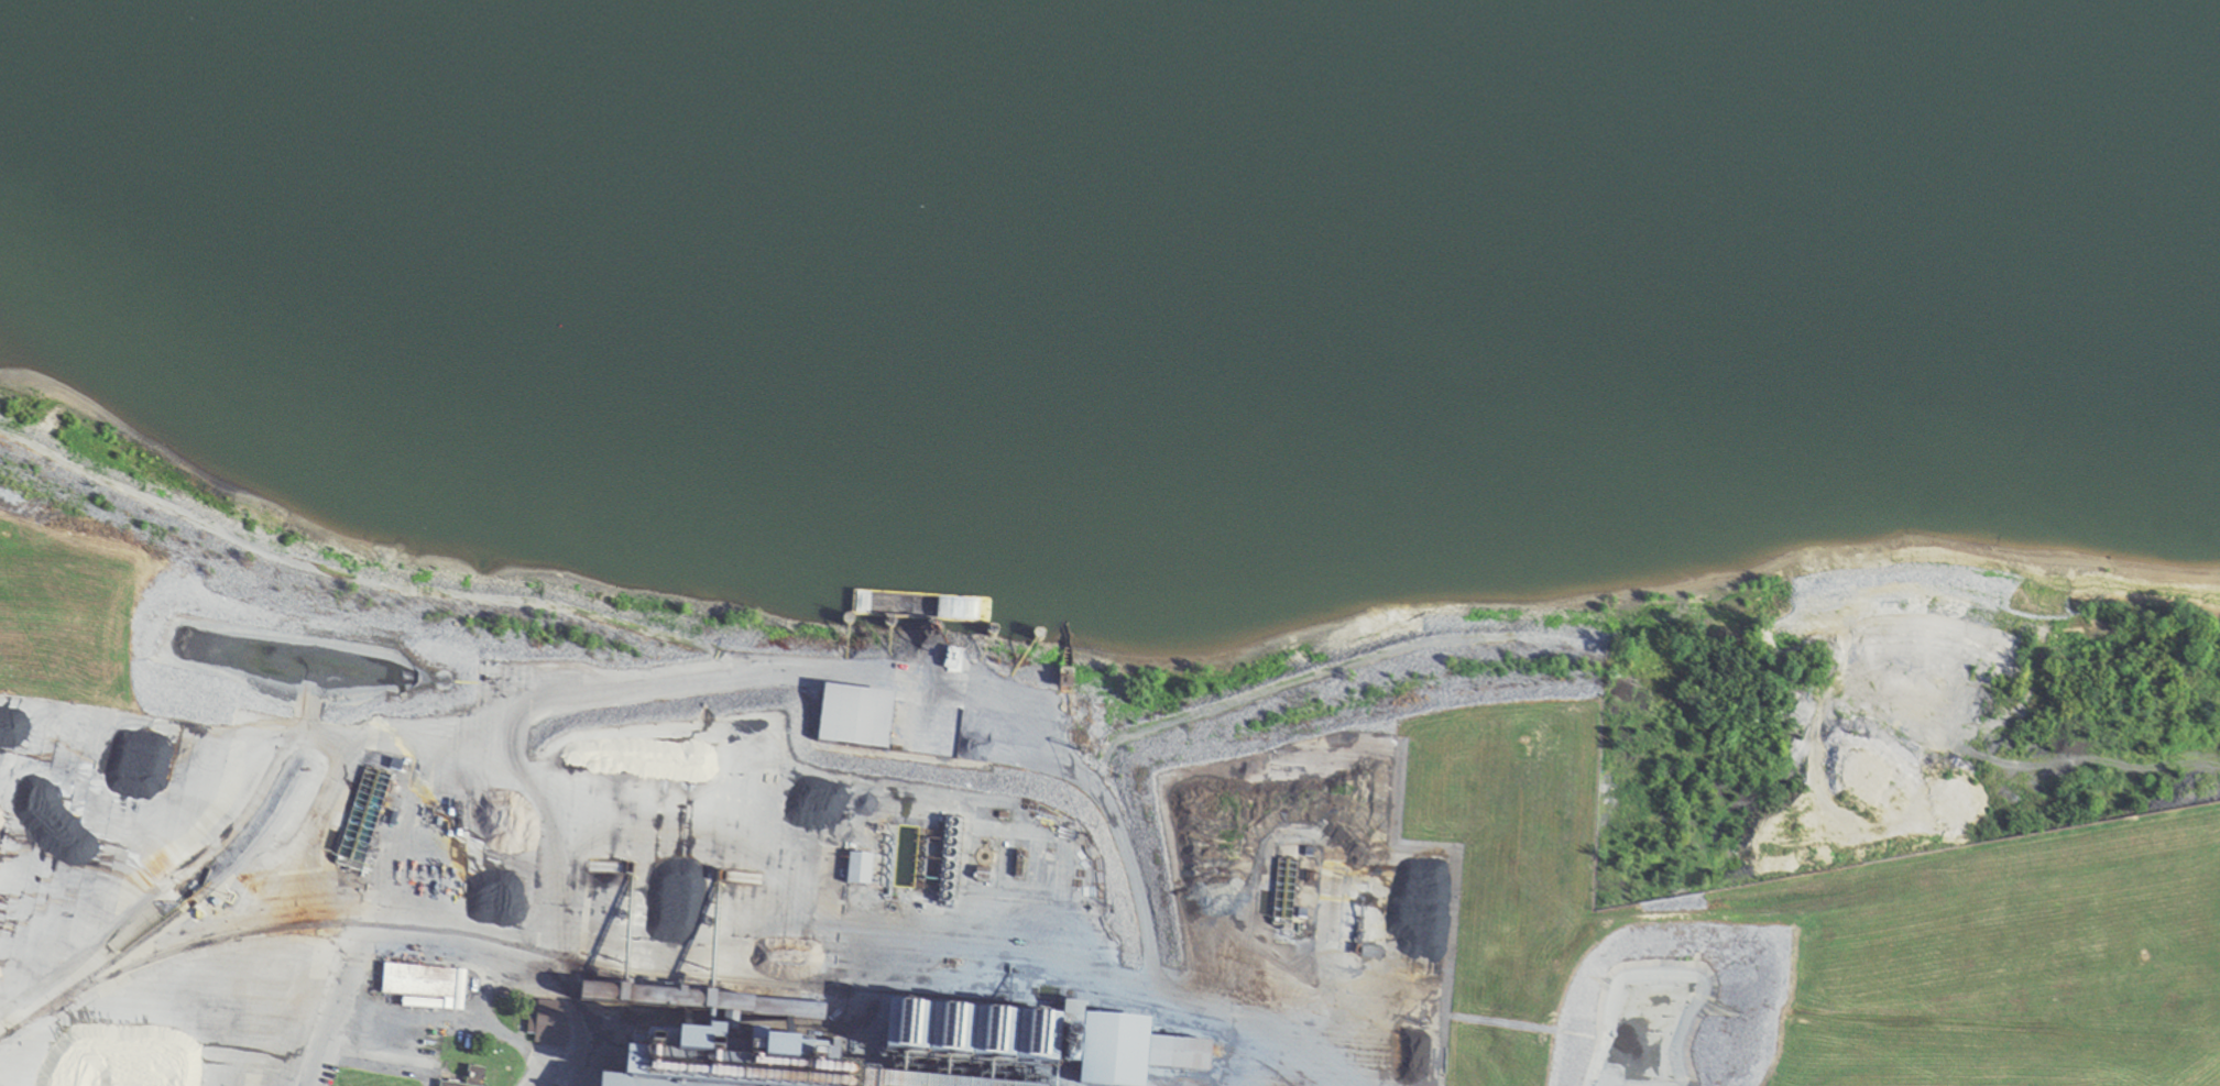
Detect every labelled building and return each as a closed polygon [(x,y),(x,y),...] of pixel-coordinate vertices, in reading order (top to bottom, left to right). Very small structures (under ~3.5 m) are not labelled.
[(895,695),(825,688),(818,745),(889,753),(895,695)] [(871,888),(871,857),(848,857),(848,888),(871,888)] [(462,1012),(464,972),(383,967),(381,996),(443,1000),(442,1011),(462,1012)] [(567,1048),(568,1030),(560,1030),(562,1004),(536,1002),(533,1045),(567,1048)] [(1213,1044),(1152,1041),(1153,1021),(1089,1018),(1089,1006),(1068,1006),(1068,1022),(1006,1019),(1004,1065),(1083,1069),(1082,1085),(1149,1085),(1149,1071),(1212,1074),(1213,1044)] [(762,1061),(762,1067),(733,1064),(735,1036),(720,1034),(719,1044),(693,1042),(691,1061),(636,1056),(634,1082),(606,1080),(606,1085),(1049,1085),(762,1061)] [(468,1068),(465,1085),(483,1085),(485,1070),(468,1068)]
